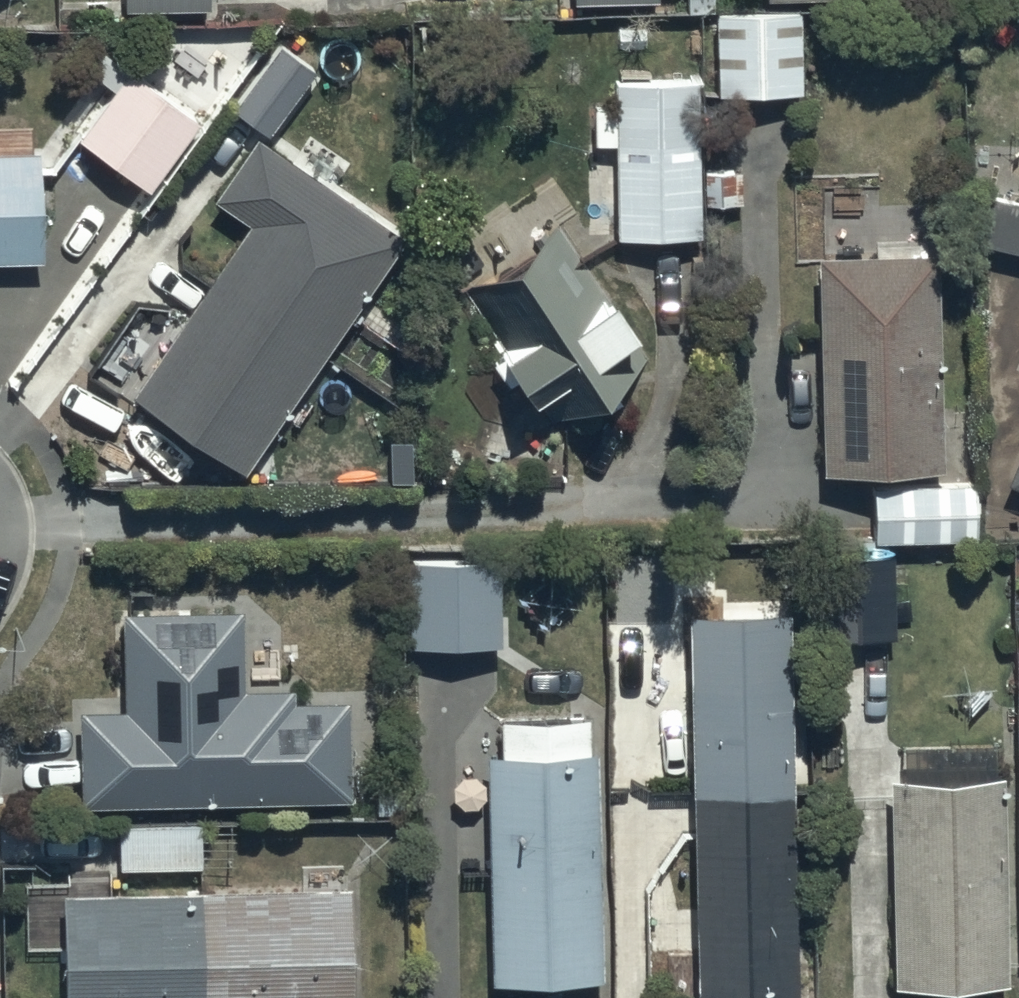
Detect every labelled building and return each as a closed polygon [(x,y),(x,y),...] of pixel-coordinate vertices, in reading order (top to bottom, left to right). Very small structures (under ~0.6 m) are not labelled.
[(111,12),(196,11),(195,0),(111,0),(111,12)] [(793,12),(703,12),(703,94),(793,94),(793,12)] [(187,122),(115,68),(61,141),(133,194),(187,122)] [(582,145),(602,145),(602,240),(692,240),(692,209),(731,209),(731,173),(691,173),(692,81),(603,81),(603,109),(582,109),(582,145)] [(112,405),(221,478),(385,235),(243,140),(200,205),(232,227),(112,405)] [(25,153),(0,154),(0,264),(29,263),(25,153)] [(964,199),(956,241),(1018,254),(1018,210),(964,199)] [(637,354),(553,225),(477,275),(517,335),(473,364),(502,407),(546,378),(563,402),(637,354)] [(925,255),(801,256),(803,473),(927,472),(925,255)] [(1009,344),(1018,348),(1018,321),(1009,344)] [(994,483),(1018,494),(1018,425),(994,483)] [(962,485),(860,487),(861,542),(963,541),(962,485)] [(802,556),(803,641),(886,640),(885,555),(802,556)] [(395,557),(394,646),(482,647),(483,558),(395,557)] [(671,613),(675,736),(646,737),(647,771),(672,770),(679,997),(783,997),(772,610),(671,613)] [(65,710),(67,805),(337,798),(335,707),(282,708),(281,691),(232,692),(230,612),(110,615),(112,709),(65,710)] [(474,982),(586,981),(584,719),(490,720),(490,757),(468,758),(469,831),(455,831),(455,877),(474,877),(474,982)] [(880,785),(878,987),(993,987),(994,776),(977,775),(977,746),(890,745),(890,785),(880,785)] [(190,824),(105,822),(104,870),(189,872),(190,824)] [(48,997),(339,997),(336,899),(345,898),(344,870),(300,871),(300,890),(45,897),(48,997)]
